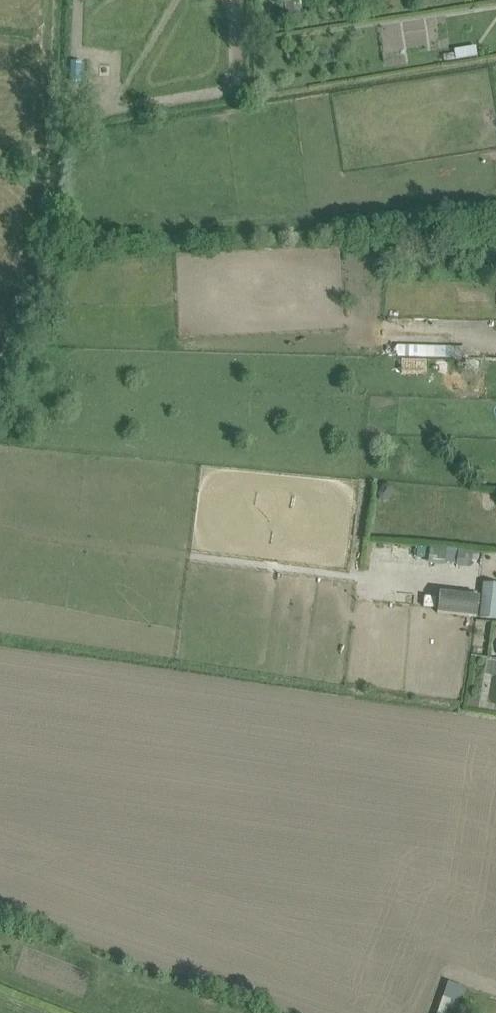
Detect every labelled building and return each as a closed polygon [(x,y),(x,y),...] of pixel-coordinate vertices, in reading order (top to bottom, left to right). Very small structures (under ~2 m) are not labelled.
[(475,45),(454,49),(456,58),(477,55),(475,45)] [(464,346),(397,343),(397,355),(464,358),(464,346)] [(495,617),(495,585),(484,584),(481,616),(495,617)] [(425,596),(423,607),(435,608),(436,597),(425,596)] [(464,987),(453,983),(449,995),(445,993),(438,1012),(455,1012),(464,987)]
